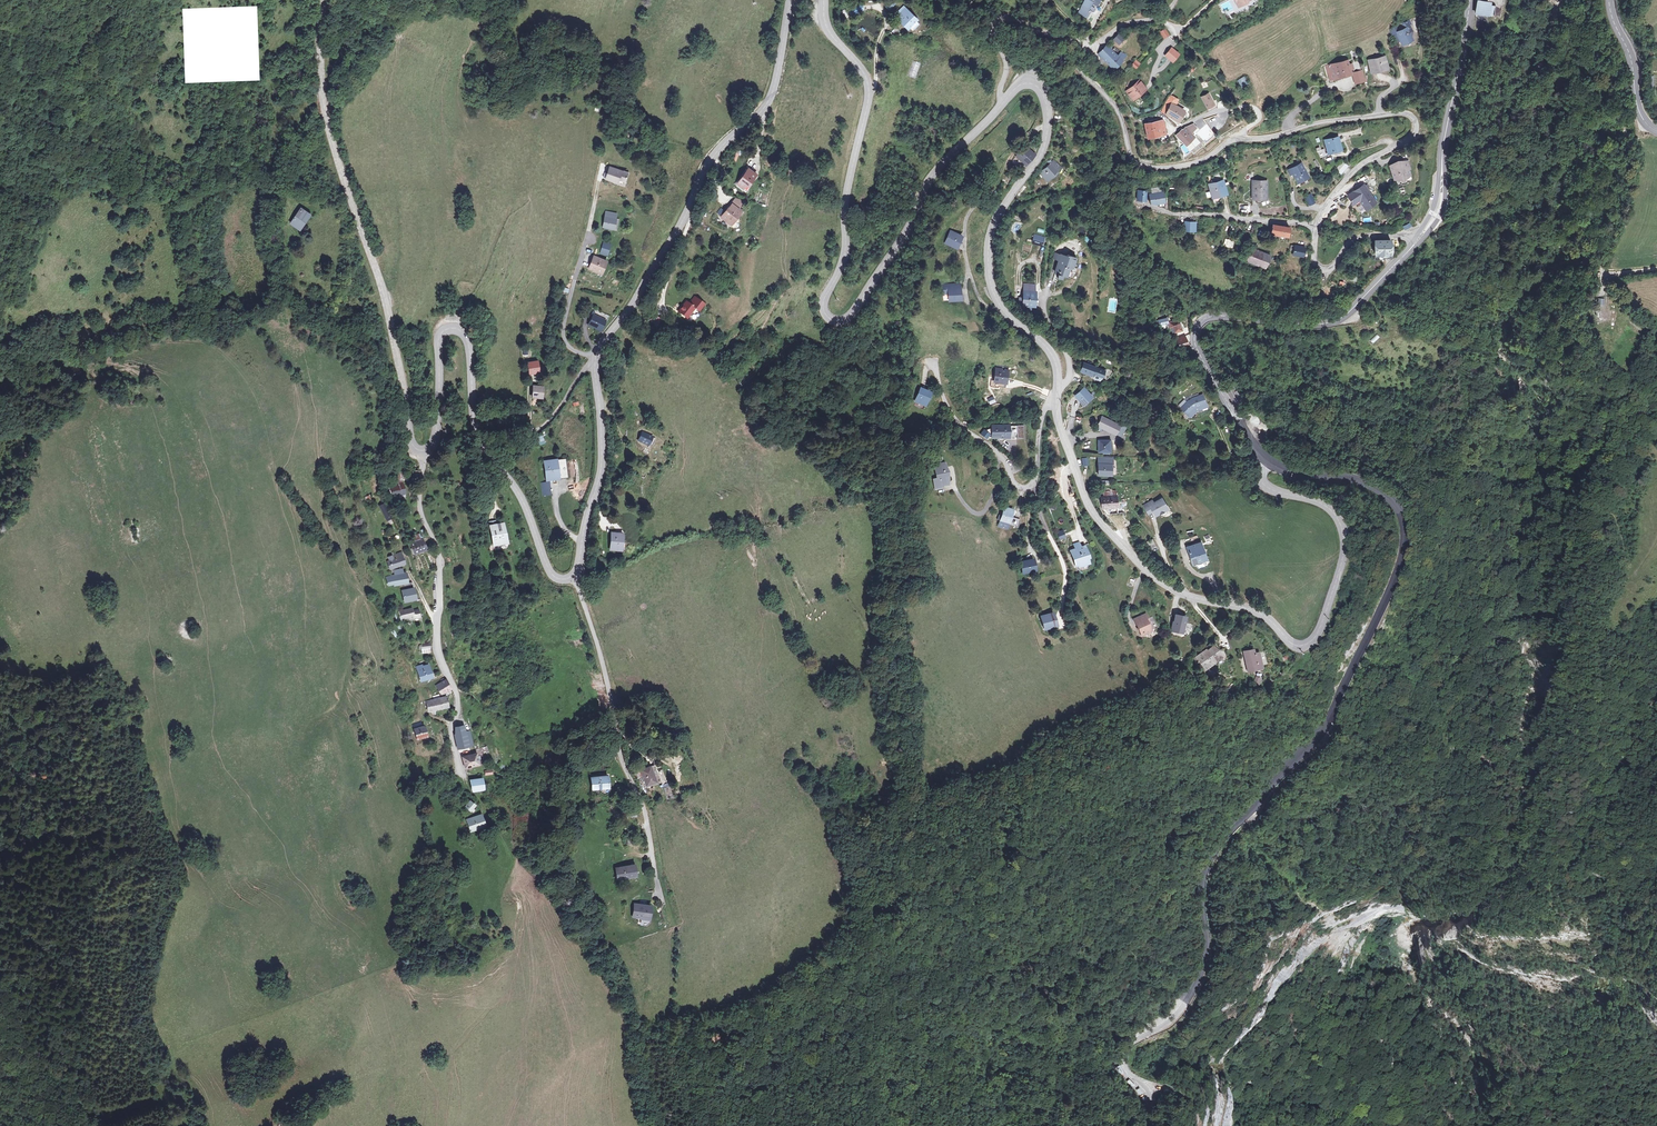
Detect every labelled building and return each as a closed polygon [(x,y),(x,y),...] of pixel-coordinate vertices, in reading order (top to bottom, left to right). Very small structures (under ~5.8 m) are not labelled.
[(1079,12),(1086,16),(1089,11),(1085,9),(1090,2),(1096,5),(1099,0),(1085,0),(1079,12)] [(1489,3),(1477,1),(1476,13),(1488,14),(1489,5),(1489,3)] [(891,13),(894,15),(906,27),(908,25),(914,18),(914,17),(899,4),(891,13)] [(861,10),(858,6),(848,13),(851,17),(861,10)] [(914,18),(908,25),(912,28),(917,21),(914,18)] [(1395,28),(1390,30),(1393,37),(1394,36),(1397,35),(1400,42),(1402,44),(1413,38),(1411,35),(1413,30),(1407,29),(1406,27),(1398,32),(1395,28)] [(1168,33),(1166,30),(1161,33),(1163,35),(1166,39),(1170,36),(1168,33)] [(1121,34),(1117,39),(1121,43),(1126,38),(1121,34)] [(1101,54),(1116,70),(1125,60),(1120,55),(1109,44),(1101,54)] [(1171,49),(1166,55),(1172,61),(1178,54),(1171,49)] [(1123,51),(1120,55),(1125,60),(1129,56),(1126,53),(1123,51)] [(1386,56),(1369,60),(1372,73),(1382,71),(1381,68),(1388,67),(1386,56)] [(912,60),(908,76),(916,78),(920,63),(912,60)] [(1346,60),(1325,67),(1328,74),(1329,73),(1335,71),(1338,78),(1351,74),(1347,64),(1346,60)] [(1358,61),(1347,64),(1351,74),(1353,74),(1361,71),(1358,61)] [(1335,71),(1329,73),(1331,80),(1338,78),(1335,71)] [(1361,71),(1353,74),(1356,83),(1364,81),(1361,71)] [(1245,75),(1237,79),(1242,87),(1249,83),(1245,75)] [(1139,80),(1125,89),(1132,100),(1146,90),(1139,80)] [(1201,96),(1208,109),(1215,105),(1208,92),(1201,96)] [(1400,94),(1394,96),(1396,103),(1403,100),(1400,94)] [(1182,109),(1170,103),(1165,114),(1176,120),(1182,109)] [(1162,120),(1142,124),(1145,138),(1165,133),(1162,120)] [(1193,124),(1186,126),(1191,132),(1196,128),(1193,124)] [(1184,145),(1190,140),(1194,136),(1191,132),(1186,126),(1181,130),(1175,134),(1184,145)] [(1339,137),(1325,140),(1328,152),(1340,149),(1339,143),(1340,143),(1339,137)] [(1204,144),(1194,152),(1196,155),(1206,147),(1204,144)] [(1035,155),(1025,146),(1016,156),(1025,164),(1026,165),(1035,155)] [(1321,146),(1316,148),(1320,158),(1325,156),(1321,146)] [(736,162),(739,153),(734,151),(731,160),(736,162)] [(1019,170),(1025,164),(1016,156),(1014,158),(1011,162),(1019,170)] [(1395,162),(1389,164),(1393,177),(1398,176),(1402,178),(1403,174),(1410,173),(1408,167),(1410,166),(1408,159),(1401,161),(1397,158),(1395,162)] [(1061,167),(1053,159),(1040,173),(1047,180),(1061,167)] [(1349,166),(1344,161),(1338,169),(1343,175),(1349,166)] [(1301,164),(1291,169),(1293,174),(1297,181),(1308,176),(1301,164)] [(627,174),(610,168),(606,179),(623,185),(627,174)] [(757,174),(749,168),(738,183),(742,186),(745,182),(748,183),(749,185),(757,174)] [(1393,177),(1395,185),(1406,182),(1405,178),(1411,177),(1410,173),(1403,174),(1402,178),(1398,176),(1393,177)] [(1222,180),(1209,184),(1212,194),(1220,192),(1221,195),(1226,193),(1222,180)] [(1266,181),(1251,182),(1252,199),(1258,199),(1258,197),(1263,197),(1263,198),(1267,198),(1266,181)] [(1347,194),(1353,202),(1358,198),(1365,208),(1375,201),(1364,183),(1347,194)] [(1148,192),(1139,191),(1138,200),(1147,200),(1148,192)] [(1153,194),(1151,194),(1152,204),(1166,204),(1165,193),(1153,194)] [(1311,206),(1316,203),(1312,195),(1307,197),(1311,206)] [(739,208),(731,203),(719,222),(729,229),(740,212),(737,211),(739,208)] [(308,211),(300,206),(293,220),(301,224),(308,211)] [(616,214),(606,212),(603,227),(612,229),(616,214)] [(1193,223),(1185,222),(1184,231),(1192,232),(1193,229),(1193,223)] [(1291,227),(1273,225),(1272,233),(1290,235),(1291,227)] [(961,235),(949,231),(945,243),(955,246),(957,239),(959,240),(961,235)] [(1041,240),(1031,237),(1028,247),(1038,249),(1041,240)] [(1235,242),(1225,238),(1223,244),(1232,248),(1235,242)] [(1391,240),(1377,241),(1377,248),(1377,255),(1392,255),(1391,240)] [(609,256),(612,243),(603,241),(600,254),(609,256)] [(1305,245),(1295,244),(1295,253),(1305,254),(1305,245)] [(1271,255),(1253,248),(1248,262),(1265,268),(1271,255)] [(606,261),(592,256),(588,268),(601,273),(606,261)] [(1061,257),(1059,262),(1053,279),(1060,281),(1062,277),(1065,278),(1068,271),(1066,271),(1067,268),(1071,270),(1075,259),(1066,256),(1065,257),(1061,256),(1061,257)] [(952,288),(947,289),(948,300),(960,299),(959,284),(951,284),(952,288)] [(1032,295),(1022,295),(1022,302),(1017,302),(1018,307),(1022,307),(1022,311),(1024,311),(1024,314),(1027,316),(1027,311),(1032,311),(1032,295)] [(699,312),(702,308),(704,305),(695,298),(694,299),(690,304),(686,301),(678,310),(687,318),(695,309),(699,312)] [(1109,299),(1107,312),(1115,313),(1117,301),(1109,299)] [(605,320),(594,315),(589,325),(601,331),(605,320)] [(660,319),(657,317),(652,323),(655,325),(660,319)] [(1169,320),(1164,322),(1167,330),(1174,328),(1176,334),(1183,331),(1178,320),(1170,323),(1169,320)] [(1377,333),(1368,341),(1372,345),(1380,337),(1377,333)] [(1185,338),(1176,341),(1181,351),(1186,349),(1187,352),(1191,350),(1185,338)] [(538,362),(529,363),(531,373),(540,372),(538,362)] [(1082,369),(1094,374),(1097,367),(1085,362),(1082,369)] [(1094,374),(1093,378),(1101,381),(1104,374),(1105,371),(1097,367),(1094,374)] [(1009,370),(996,368),(994,379),(991,379),(990,385),(998,386),(998,385),(999,380),(1006,382),(1009,370)] [(78,369),(66,374),(70,385),(82,379),(78,369)] [(543,387),(534,387),(533,397),(542,397),(543,387)] [(1232,387),(1226,391),(1234,405),(1241,401),(1232,387)] [(1092,398),(1085,389),(1077,396),(1084,405),(1092,398)] [(929,392),(923,390),(920,401),(931,404),(934,393),(929,392)] [(130,402),(131,403),(127,405),(129,408),(139,402),(137,398),(130,402)] [(1196,402),(1193,398),(1180,407),(1188,416),(1197,408),(1199,411),(1208,407),(1205,398),(1196,402)] [(1199,411),(1197,408),(1188,416),(1190,419),(1199,411)] [(1102,416),(1097,426),(1115,434),(1120,425),(1102,416)] [(1011,427),(993,427),(993,429),(993,434),(993,439),(1010,439),(1011,427)] [(991,434),(993,434),(993,429),(992,429),(985,432),(982,435),(988,440),(991,434)] [(651,437),(641,433),(638,439),(648,444),(651,437)] [(1104,440),(1098,440),(1099,452),(1110,451),(1110,449),(1110,440),(1104,440)] [(1113,458),(1098,459),(1099,476),(1112,476),(1111,465),(1113,464),(1113,458)] [(566,459),(556,460),(559,478),(559,480),(569,478),(566,459)] [(556,460),(545,462),(548,480),(559,478),(556,460)] [(936,469),(935,470),(937,479),(932,480),(934,490),(942,489),(942,487),(941,484),(947,483),(947,479),(948,479),(946,468),(945,468),(936,469)] [(412,471),(411,477),(411,482),(419,483),(419,476),(419,472),(412,471)] [(542,485),(544,496),(552,494),(550,483),(542,485)] [(397,485),(391,486),(394,497),(399,495),(400,499),(404,498),(404,499),(406,499),(403,484),(397,485)] [(1104,498),(1102,498),(1103,509),(1113,508),(1113,513),(1119,512),(1116,493),(1104,494),(1104,498)] [(1143,507),(1147,514),(1152,511),(1155,516),(1159,514),(1159,515),(1167,510),(1161,500),(1153,504),(1152,502),(1143,507)] [(379,507),(382,511),(387,520),(393,516),(387,507),(385,503),(379,507)] [(1002,505),(997,525),(1007,528),(1008,523),(1010,515),(1012,508),(1002,505)] [(1010,515),(1008,523),(1018,526),(1020,518),(1010,515)] [(503,519),(490,522),(495,540),(507,538),(503,519)] [(1057,532),(1059,539),(1065,538),(1063,530),(1057,532)] [(624,533),(614,532),(613,548),(623,549),(624,533)] [(414,542),(410,544),(414,554),(427,550),(423,539),(421,540),(419,534),(412,536),(414,542)] [(1152,539),(1144,543),(1148,550),(1155,547),(1152,539)] [(1199,543),(1186,548),(1191,564),(1195,562),(1196,564),(1205,561),(1199,543)] [(1075,549),(1069,551),(1075,567),(1087,563),(1086,559),(1088,558),(1083,546),(1080,547),(1077,548),(1076,546),(1074,547),(1075,549)] [(402,553),(389,556),(393,568),(406,564),(402,553)] [(1032,557),(1020,559),(1022,571),(1034,569),(1032,557)] [(390,572),(392,577),(384,579),(387,588),(395,586),(396,587),(400,586),(401,590),(405,588),(406,591),(403,591),(405,602),(417,599),(413,582),(409,583),(406,573),(404,574),(403,569),(390,572)] [(412,607),(399,611),(402,620),(411,618),(412,620),(421,618),(419,609),(412,611),(412,607)] [(1051,611),(1039,615),(1043,627),(1055,623),(1051,611)] [(1146,614),(1133,619),(1140,636),(1151,632),(1146,619),(1148,618),(1146,614)] [(1171,630),(1181,633),(1185,617),(1175,614),(1171,630)] [(431,643),(422,644),(424,653),(432,652),(431,643)] [(1203,649),(1204,650),(1195,658),(1194,662),(1201,670),(1218,655),(1218,658),(1219,661),(1227,659),(1225,647),(1215,649),(1210,643),(1203,649)] [(1245,657),(1247,656),(1248,663),(1245,663),(1246,671),(1260,669),(1258,653),(1253,654),(1253,650),(1245,651),(1245,657)] [(1218,658),(1218,655),(1201,670),(1203,672),(1218,658)] [(424,663),(418,665),(423,680),(433,677),(430,668),(432,668),(430,663),(424,665),(424,663)] [(441,683),(436,686),(442,695),(446,693),(447,695),(451,692),(450,690),(452,688),(447,679),(444,681),(443,679),(440,681),(441,683)] [(434,701),(426,703),(429,712),(448,706),(446,697),(441,699),(439,695),(433,697),(434,701)] [(457,735),(455,735),(459,749),(469,747),(469,745),(473,744),(470,732),(467,733),(465,726),(456,728),(457,735)] [(425,727),(415,730),(418,740),(428,737),(425,727)] [(477,754),(463,757),(467,769),(480,766),(477,754)] [(653,764),(649,766),(656,782),(660,780),(653,764)] [(649,766),(640,770),(647,786),(656,782),(649,766)] [(609,777),(592,777),(593,790),(610,789),(609,777)] [(483,780),(472,781),(473,792),(474,793),(485,791),(483,780)] [(476,806),(471,801),(466,807),(472,812),(476,806)] [(482,815),(467,820),(470,833),(486,828),(482,815)] [(633,864),(616,867),(618,879),(636,876),(633,864)] [(637,904),(632,902),(628,914),(636,917),(635,917),(636,918),(643,920),(644,917),(647,906),(642,905),(643,901),(648,902),(651,892),(642,889),(639,900),(638,900),(637,904)]
